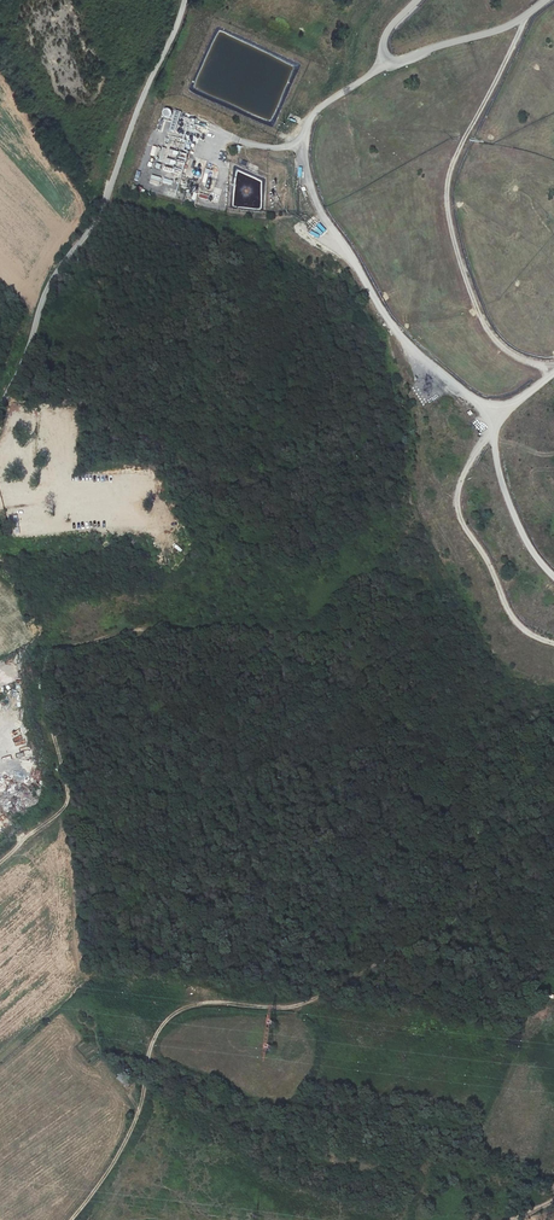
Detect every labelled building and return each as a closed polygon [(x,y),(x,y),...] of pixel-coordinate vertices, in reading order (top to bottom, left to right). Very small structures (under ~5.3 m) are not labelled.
[(195,132),(198,119),(182,116),(183,113),(166,110),(162,135),(169,136),(169,137),(186,140),(188,131),(195,132)] [(190,178),(199,149),(158,135),(148,163),(190,178)] [(223,154),(209,148),(199,180),(214,186),(223,154)] [(151,185),(161,186),(162,177),(152,177),(151,185)] [(320,236),(326,230),(319,223),(313,229),(320,236)] [(116,1078),(127,1087),(131,1082),(121,1073),(116,1078)]
